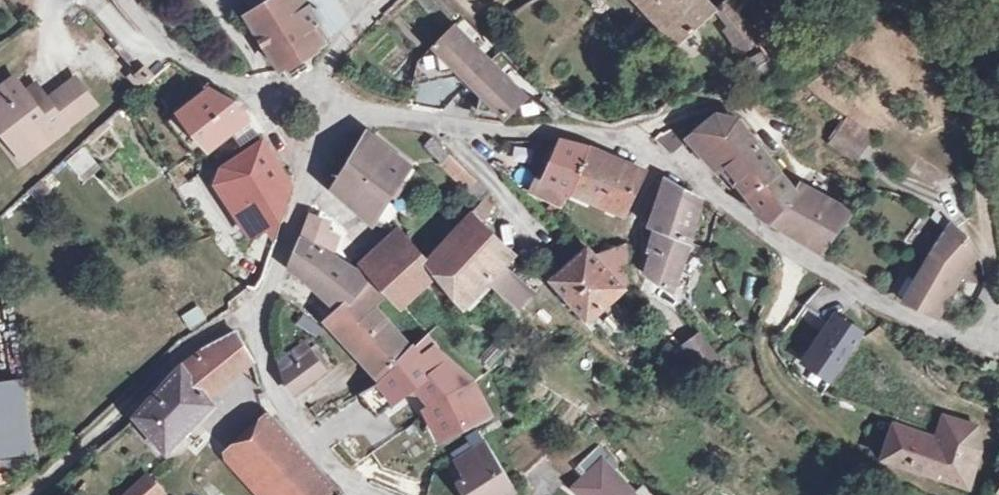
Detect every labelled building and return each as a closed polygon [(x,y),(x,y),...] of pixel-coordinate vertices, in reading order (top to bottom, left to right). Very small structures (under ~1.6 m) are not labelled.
[(271,46),(329,15),(320,0),(288,0),(285,2),(278,6),(274,0),(270,0),(263,4),(268,12),(258,18),(271,46)] [(329,15),(337,28),(326,36),(332,47),(351,22),(336,0),(320,0),(329,15)] [(679,44),(716,11),(706,0),(638,0),(679,44)] [(741,14),(728,0),(720,9),(733,24),(743,17),(741,14)] [(329,15),(271,46),(285,76),(332,47),(326,36),(337,28),(329,15)] [(759,40),(743,17),(733,24),(725,29),(742,52),(759,40)] [(489,61),(453,25),(435,44),(436,46),(442,71),(459,68),(470,80),(489,61)] [(742,63),(753,81),(778,69),(765,50),(742,63)] [(525,97),(489,61),(470,80),(482,92),(478,109),(502,113),(506,116),(525,97)] [(33,139),(40,147),(96,102),(76,79),(49,100),(39,108),(27,92),(16,78),(0,91),(0,115),(24,146),(33,139)] [(39,108),(49,100),(37,85),(27,92),(39,108)] [(163,111),(193,152),(240,117),(237,112),(224,98),(213,94),(209,97),(199,86),(163,111)] [(739,119),(718,115),(688,138),(719,172),(728,164),(764,208),(761,211),(759,214),(773,223),(797,192),(796,190),(739,119)] [(871,137),(847,121),(832,142),(856,159),(871,137)] [(688,141),(671,126),(657,141),(674,156),(688,141)] [(374,223),(411,166),(368,132),(333,189),(374,223)] [(449,154),(432,137),(423,145),(440,163),(449,154)] [(259,141),(256,138),(215,169),(221,178),(208,188),(251,242),(235,272),(263,286),(277,257),(283,232),(290,184),(259,141)] [(37,159),(40,147),(33,139),(24,146),(37,159)] [(572,191),(589,149),(561,142),(553,160),(547,158),(530,192),(561,206),(571,190),(572,191)] [(63,163),(84,184),(102,167),(82,145),(63,163)] [(645,171),(589,149),(572,191),(624,214),(643,177),(645,171)] [(690,243),(701,203),(667,183),(650,227),(656,229),(690,243)] [(851,214),(801,184),(796,190),(797,192),(773,223),(822,252),(851,214)] [(324,217),(311,212),(302,237),(314,244),(324,217)] [(934,213),(930,218),(948,231),(952,225),(934,213)] [(513,256),(469,214),(459,225),(503,267),(513,256)] [(530,291),(503,267),(459,225),(428,259),(439,273),(466,307),(491,280),(520,306),(530,291)] [(935,250),(923,270),(949,286),(960,271),(977,254),(966,236),(959,229),(952,225),(948,231),(935,250)] [(684,261),(690,243),(656,229),(650,250),(653,250),(647,273),(671,290),(684,261)] [(427,259),(405,235),(369,270),(404,308),(439,273),(427,259)] [(314,244),(302,237),(291,266),(321,291),(340,308),(359,293),(370,279),(371,277),(333,254),(314,244)] [(597,257),(588,247),(553,279),(588,319),(624,287),(597,257)] [(626,247),(597,257),(624,287),(628,279),(626,247)] [(934,315),(949,286),(923,270),(905,302),(934,315)] [(376,307),(388,297),(370,279),(359,293),(340,308),(327,320),(383,379),(413,348),(376,307)] [(840,314),(814,295),(803,307),(832,326),(839,316),(840,314)] [(181,312),(187,328),(207,321),(201,305),(181,312)] [(324,328),(305,313),(298,322),(317,336),(324,328)] [(857,329),(839,316),(832,326),(828,332),(852,351),(853,351),(864,335),(857,329)] [(751,329),(744,317),(733,325),(742,337),(751,329)] [(180,367),(159,390),(191,426),(212,403),(206,396),(252,360),(237,332),(204,349),(180,367)] [(852,351),(828,332),(803,368),(828,385),(852,351)] [(682,345),(698,372),(717,356),(701,333),(682,345)] [(800,349),(782,334),(781,335),(779,337),(778,339),(777,341),(777,344),(778,349),(778,352),(786,363),(800,349)] [(311,349),(306,342),(278,361),(282,373),(288,386),(293,393),(325,370),(323,368),(328,364),(315,346),(311,349)] [(413,348),(383,379),(360,393),(376,413),(415,384),(404,371),(422,357),(413,348)] [(430,402),(445,431),(447,437),(491,415),(473,382),(434,348),(422,357),(404,371),(415,384),(430,402)] [(799,381),(823,394),(824,392),(828,385),(803,368),(791,370),(799,381)] [(191,426),(159,390),(136,416),(167,451),(191,426)] [(46,460),(40,395),(0,399),(0,464),(46,460)] [(977,427),(944,416),(937,435),(935,439),(894,425),(883,458),(969,487),(979,454),(969,451),(977,427)] [(292,440),(275,421),(235,457),(252,475),(292,440)] [(252,475),(270,494),(325,494),(334,487),(292,440),(252,475)] [(520,494),(486,440),(460,456),(473,477),(468,480),(463,484),(470,494),(520,494)] [(574,487),(582,494),(635,494),(603,461),(608,456),(598,446),(578,465),(587,475),(574,487)] [(460,456),(455,460),(468,480),(473,477),(460,456)] [(147,477),(135,489),(134,494),(158,494),(161,493),(147,477)]
